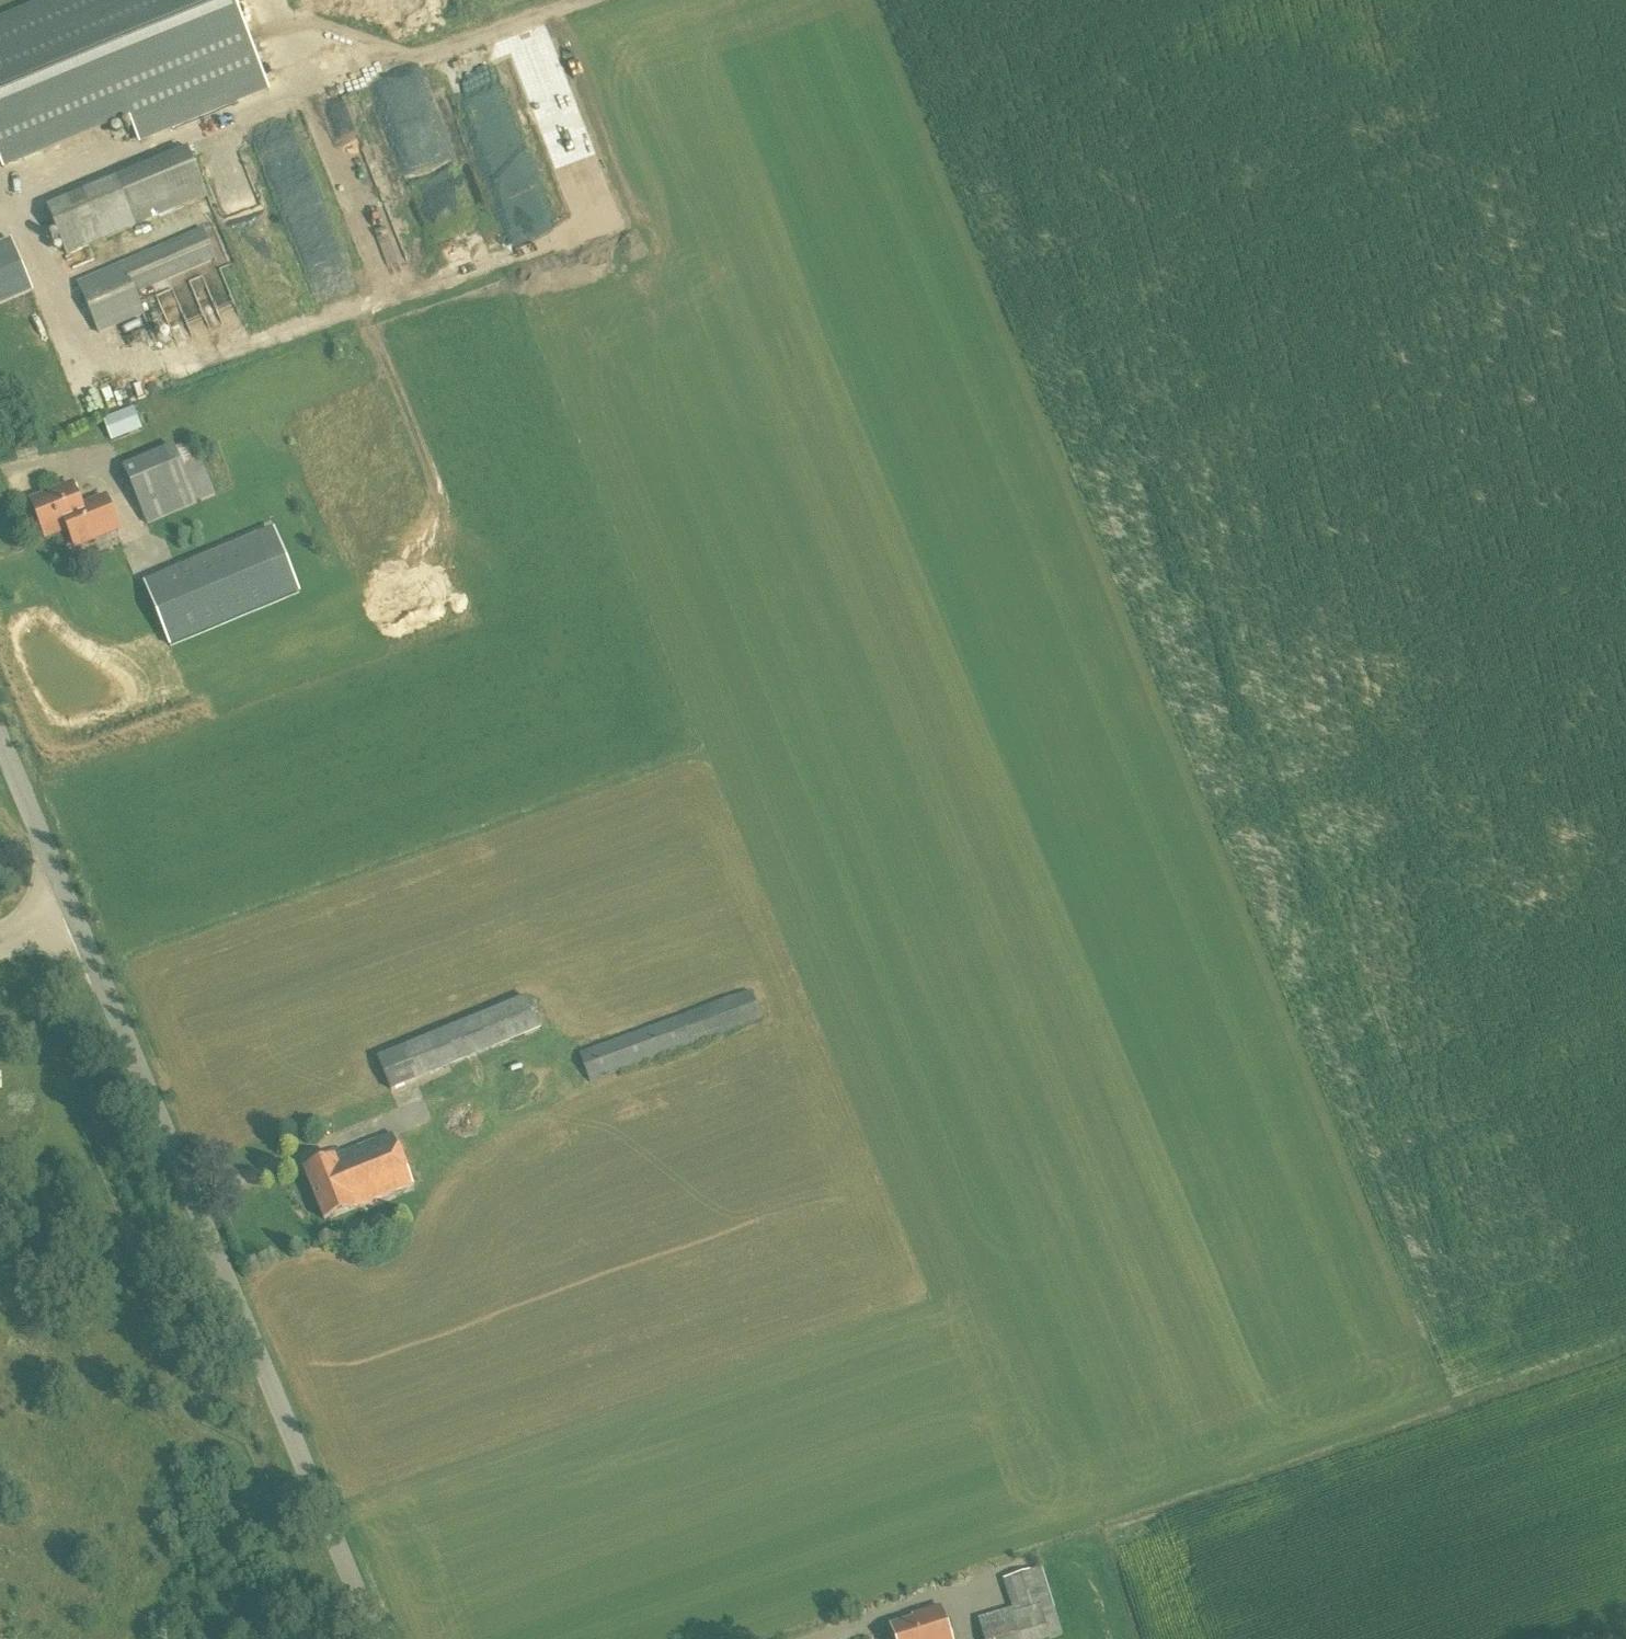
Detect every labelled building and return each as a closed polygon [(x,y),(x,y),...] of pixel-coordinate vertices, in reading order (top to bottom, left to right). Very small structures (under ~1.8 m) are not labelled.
[(235,10),(231,0),(45,0),(0,18),(0,162),(3,168),(129,117),(140,144),(269,90),(262,71),(235,10)] [(134,238),(170,224),(165,213),(208,195),(188,147),(46,206),(66,255),(130,228),(134,238)] [(325,302),(363,288),(328,193),(294,205),(289,191),(298,187),(292,171),(279,176),(325,302)] [(99,334),(145,315),(136,293),(217,259),(204,228),(77,282),(99,334)] [(0,243),(0,306),(33,292),(11,238),(0,243)] [(387,277),(388,290),(407,287),(405,275),(387,277)] [(112,441),(132,433),(143,429),(134,406),(102,419),(112,441)] [(216,494),(193,440),(175,448),(173,444),(122,466),(147,524),(199,503),(198,502),(216,494)] [(82,506),(73,484),(30,501),(45,538),(68,529),(75,547),(120,529),(106,496),(82,506)] [(208,555),(145,582),(170,645),(299,592),(273,529),(208,555)] [(590,1084),(762,1020),(751,990),(630,1034),(627,1025),(600,1035),(603,1043),(579,1052),(590,1084)] [(391,1090),(542,1030),(527,996),(377,1057),(391,1090)] [(357,1209),(414,1185),(392,1131),(335,1155),(336,1157),(304,1170),(325,1219),(356,1206),(357,1209)] [(1053,1638),(1064,1635),(1042,1566),(1003,1578),(1012,1608),(977,1619),(983,1638),(1050,1638),(1053,1638)] [(942,1607),(912,1616),(912,1619),(890,1626),(894,1638),(953,1638),(942,1607)]
